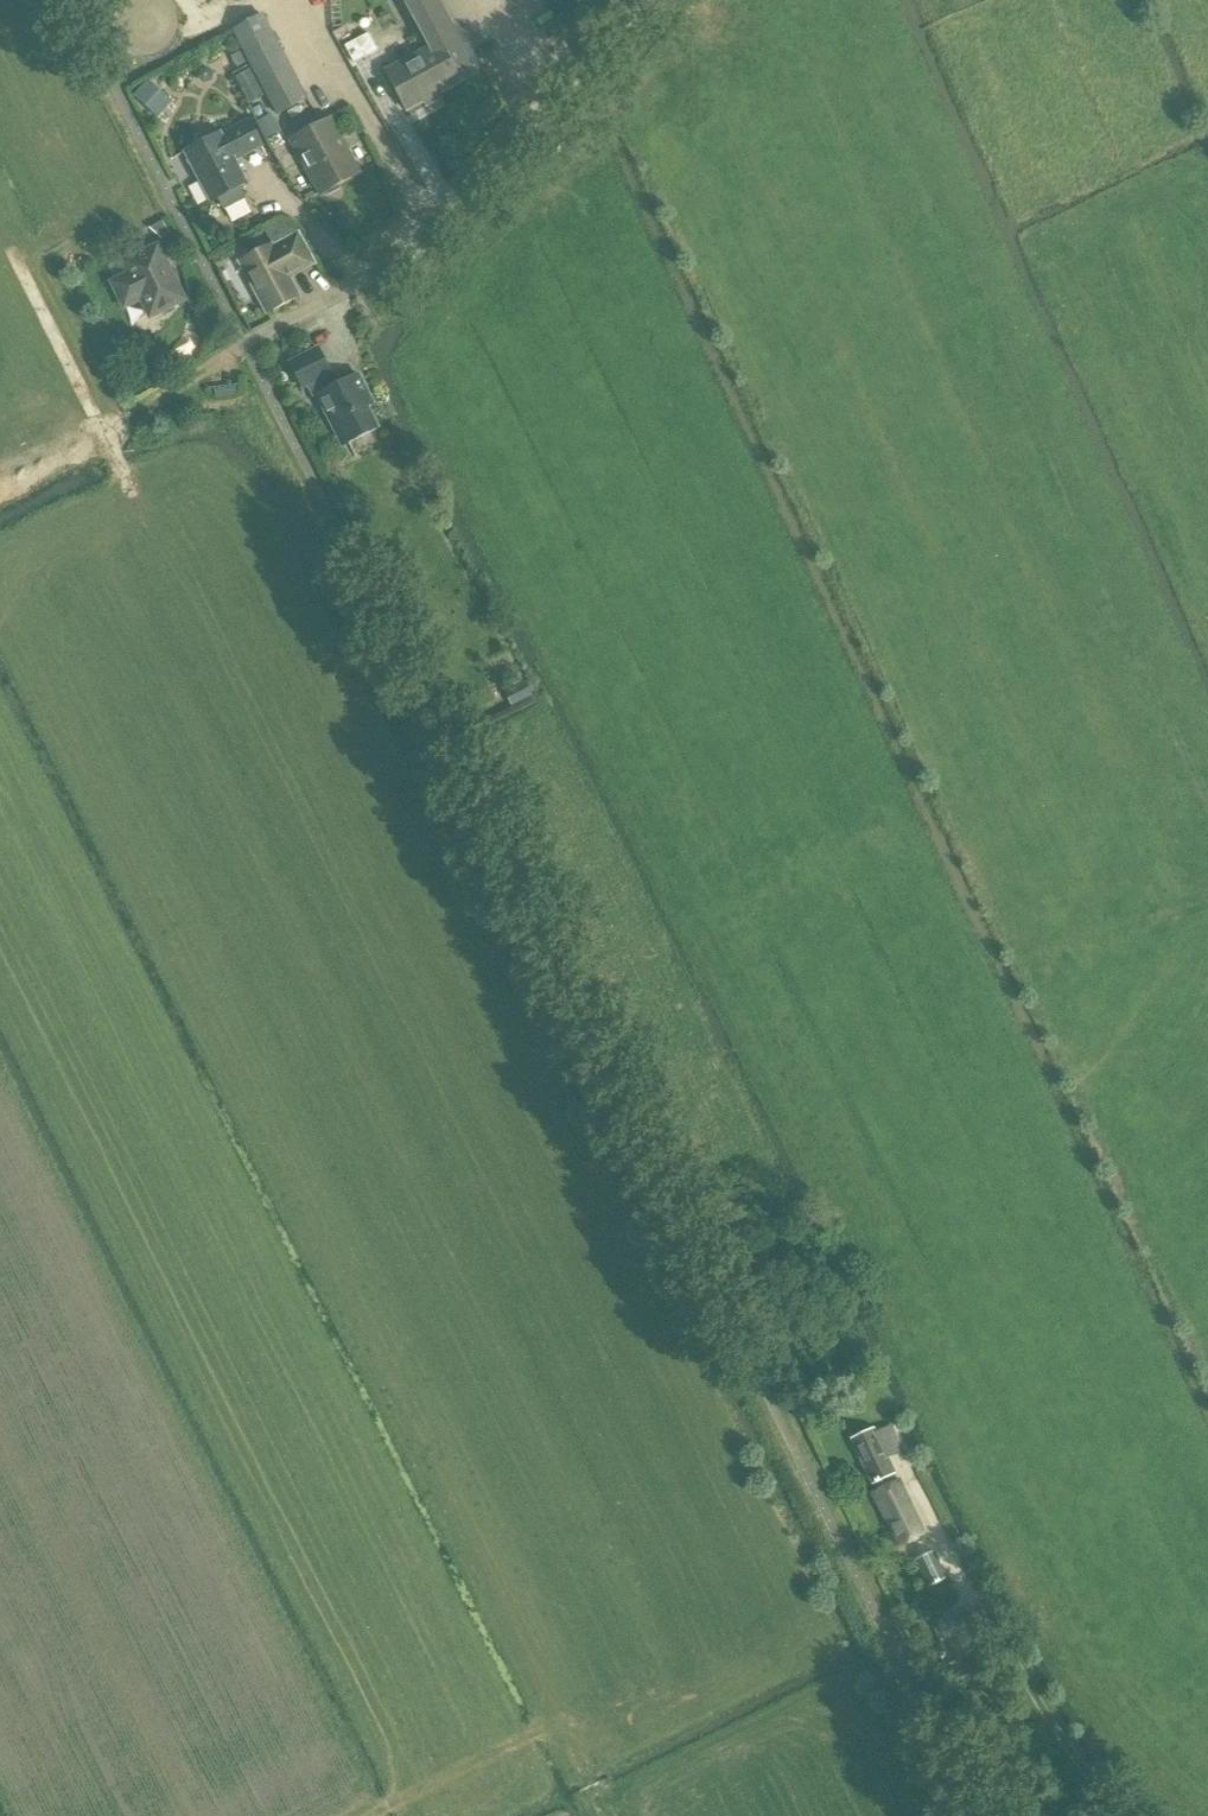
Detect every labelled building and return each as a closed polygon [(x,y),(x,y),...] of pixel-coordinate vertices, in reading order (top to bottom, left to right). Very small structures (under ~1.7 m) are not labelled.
[(412,18),(438,4),(436,0),(402,0),(412,18)] [(249,62),(277,115),(307,99),(262,15),(233,31),(243,50),(249,62)] [(432,44),(433,46),(385,71),(406,111),(477,73),(475,70),(480,68),(467,43),(460,46),(453,32),(432,44)] [(230,57),(236,68),(249,62),(243,50),(230,57)] [(381,75),(374,59),(359,66),(367,83),(381,75)] [(264,96),(249,68),(234,76),(249,104),(264,96)] [(291,140),(321,195),(359,174),(329,120),(291,140)] [(212,202),(219,198),(226,211),(247,199),(240,187),(245,184),(232,159),(242,154),(243,156),(262,146),(249,121),(220,136),(219,134),(185,151),(212,202)] [(290,278),(315,265),(294,226),(284,225),(266,235),(272,245),(239,262),(267,315),(300,297),(290,278)] [(150,316),(183,300),(157,247),(124,264),(130,275),(113,283),(125,307),(141,298),(150,316)] [(317,396),(331,425),(342,446),(378,429),(367,407),(373,404),(359,375),(334,387),(328,376),(330,375),(317,349),(290,363),(302,389),(316,382),(322,393),(317,396)] [(506,692),(512,705),(530,695),(524,683),(506,692)] [(872,1493),(899,1546),(924,1534),(898,1480),(898,1481),(895,1474),(888,1459),(903,1451),(891,1426),(876,1433),(874,1428),(850,1439),(876,1492),(872,1493)] [(946,1579),(932,1551),(915,1559),(929,1587),(946,1579)] [(971,1669),(965,1658),(953,1664),(959,1676),(971,1669)] [(966,1693),(976,1708),(990,1698),(980,1684),(966,1693)]
